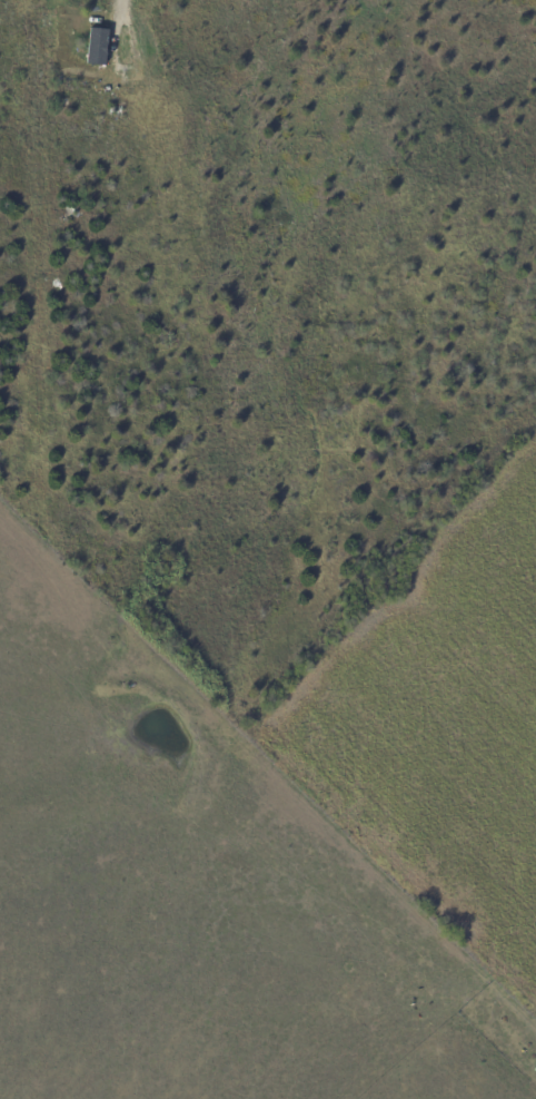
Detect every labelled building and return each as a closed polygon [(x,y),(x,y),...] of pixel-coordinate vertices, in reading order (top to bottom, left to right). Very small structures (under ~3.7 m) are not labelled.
[(107,52),(106,67),(87,65),(90,28),(109,30),(107,52)]
